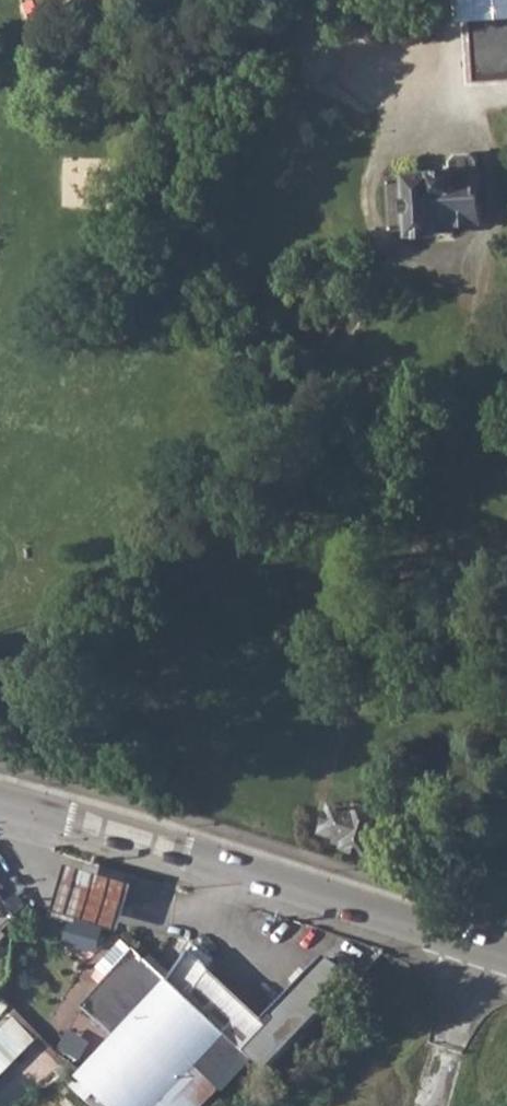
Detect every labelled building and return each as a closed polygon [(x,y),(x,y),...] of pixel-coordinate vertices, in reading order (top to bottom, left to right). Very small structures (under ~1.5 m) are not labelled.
[(462,18),(469,19),(475,82),(506,79),(506,0),(461,0),(462,18)] [(407,178),(388,180),(391,228),(410,228),(410,234),(452,231),(452,221),(481,219),(477,159),(470,153),(455,154),(450,159),(450,170),(406,173),(407,178)] [(111,157),(65,155),(63,206),(109,208),(111,157)] [(361,851),(367,853),(378,810),(356,803),(356,805),(353,804),(346,802),(345,806),(331,803),(322,831),(335,835),(335,841),(344,843),(343,846),(361,851)] [(49,914),(68,919),(100,927),(115,931),(129,877),(64,859),(49,914)] [(61,942),(76,946),(79,937),(96,942),(100,927),(68,919),(61,942)] [(81,1007),(111,1037),(88,1061),(135,1105),(160,1105),(195,1068),(214,1085),(242,1053),(187,1001),(207,971),(205,955),(191,947),(166,983),(122,942),(96,969),(106,979),(81,1007)] [(268,1026),(242,1053),(260,1071),(305,1027),(329,1005),(335,999),(310,973),(261,1020),(268,1026)] [(5,1076),(39,1035),(12,1013),(0,1027),(0,1072),(5,1076)] [(74,1031),(62,1045),(76,1058),(89,1044),(74,1031)]
